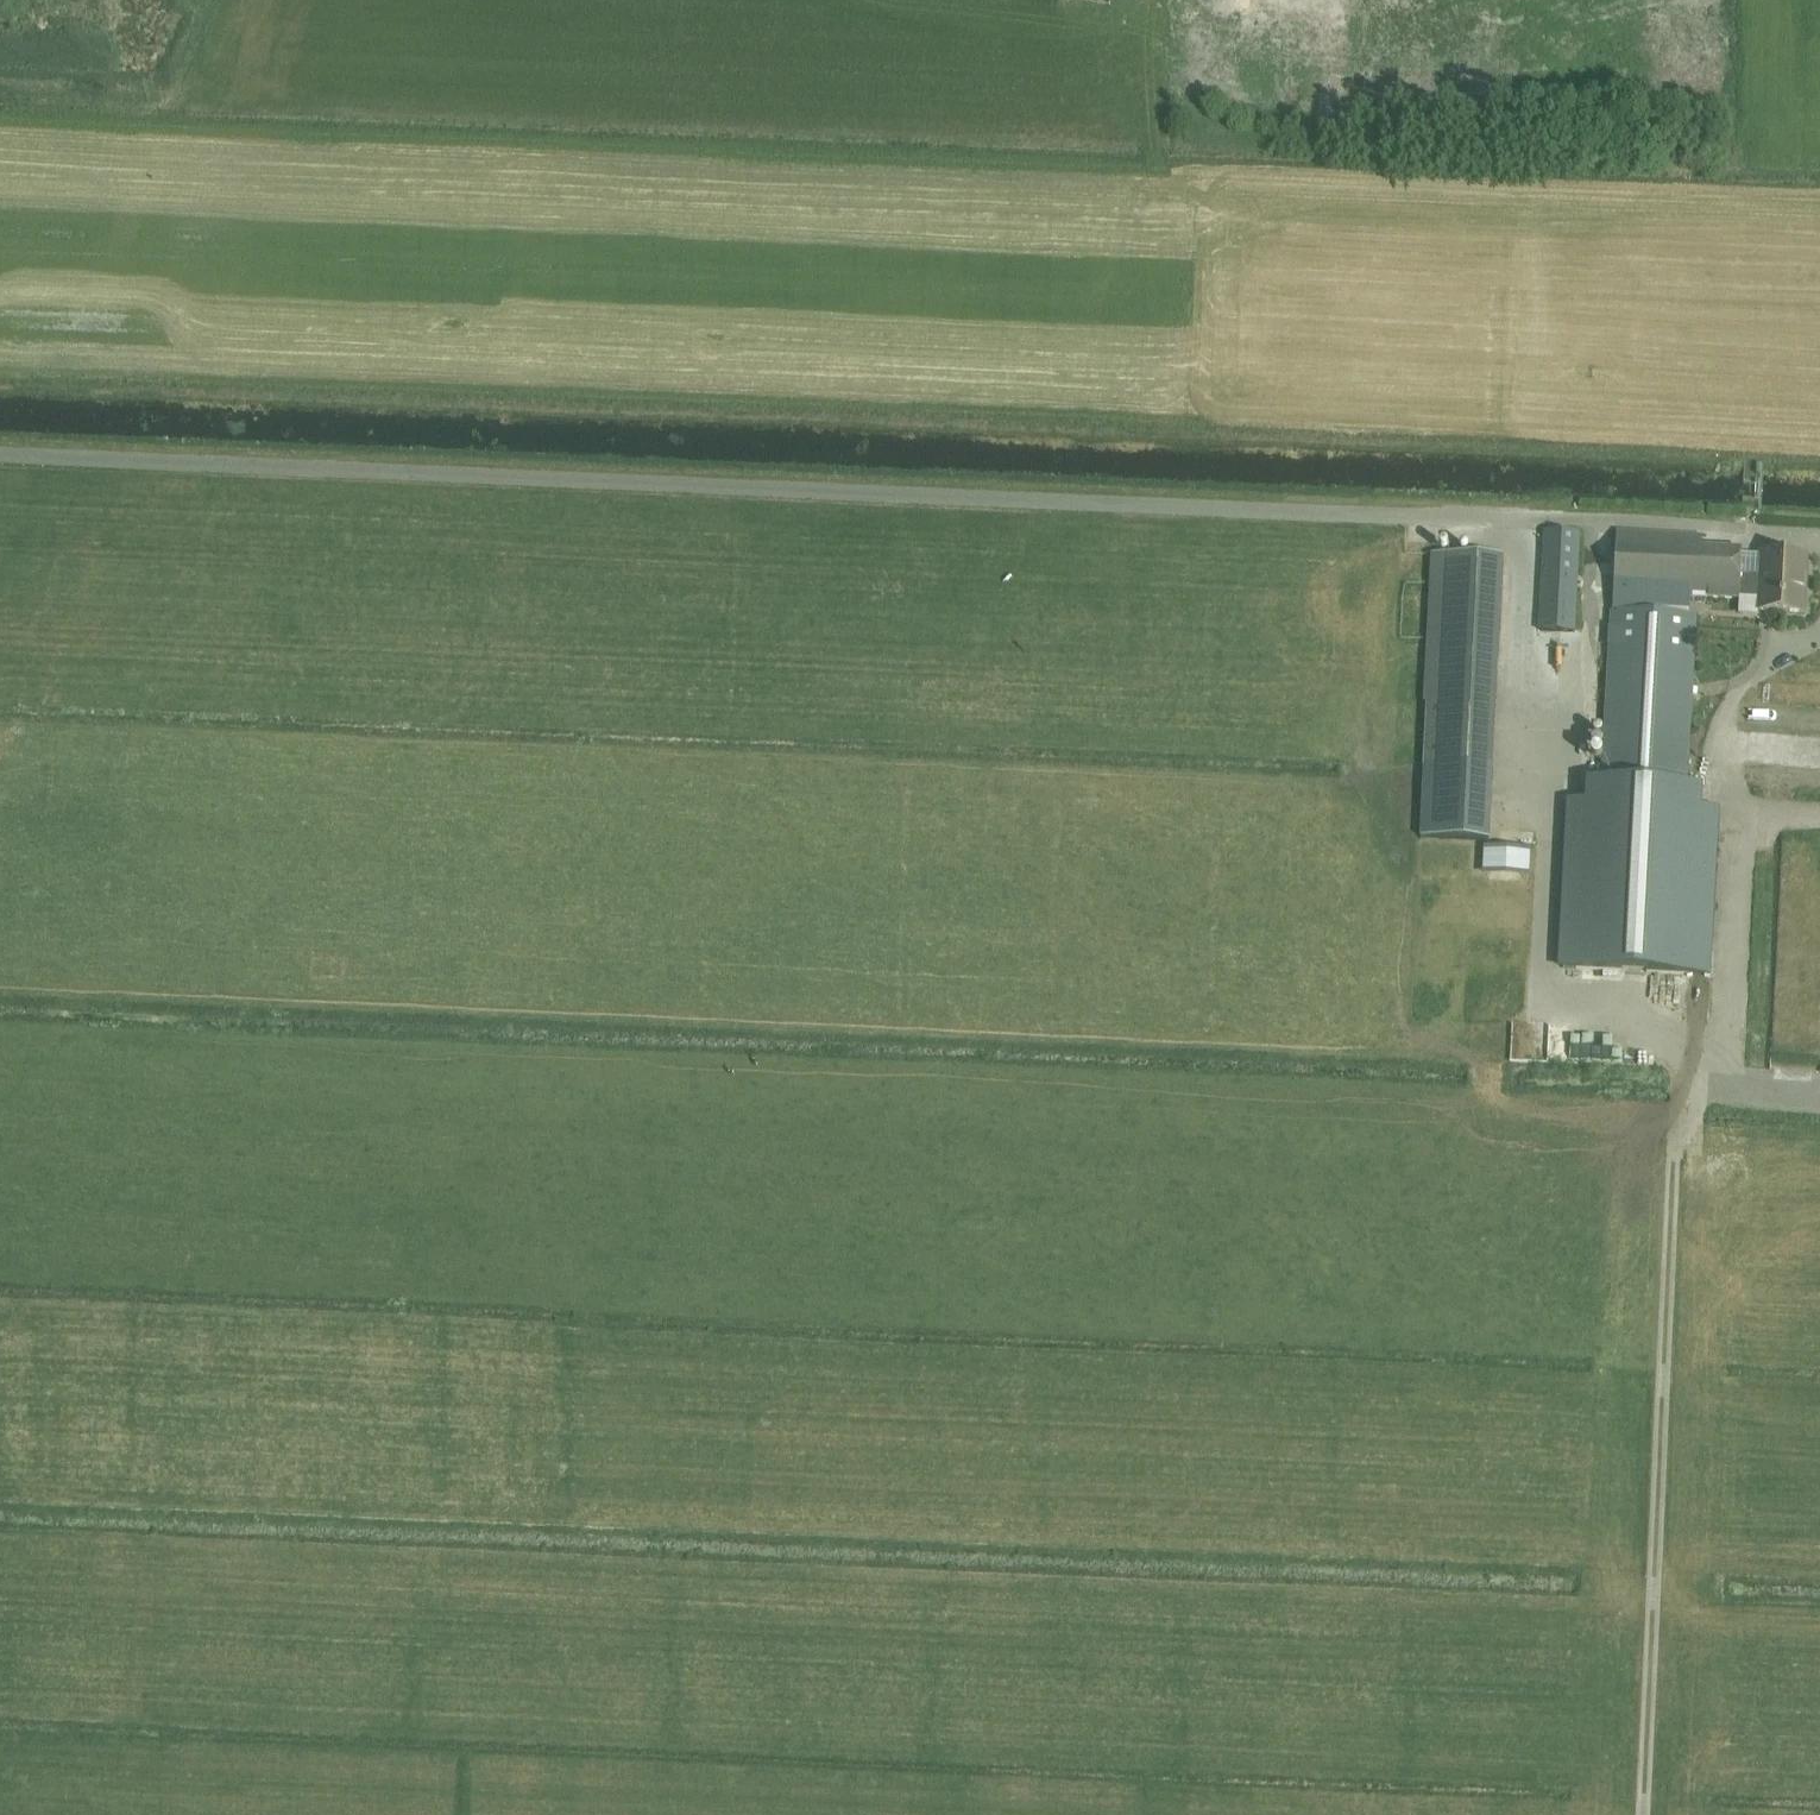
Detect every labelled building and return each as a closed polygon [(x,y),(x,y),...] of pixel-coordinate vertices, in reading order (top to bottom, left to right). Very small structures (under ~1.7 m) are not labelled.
[(1579,531),(1544,530),(1538,629),(1575,630),(1579,531)] [(1617,530),(1603,781),(1602,802),(1572,800),(1562,968),(1705,976),(1714,808),(1684,807),(1695,614),(1689,614),(1690,596),(1738,599),(1738,596),(1757,597),(1756,610),(1804,613),(1807,556),(1760,553),(1758,576),(1739,575),(1741,549),(1702,547),(1702,535),(1617,530)] [(1422,768),(1417,841),(1454,843),(1483,845),(1488,845),(1503,558),(1436,555),(1422,768)] [(1492,800),(1493,818),(1514,817),(1513,798),(1492,800)] [(1530,848),(1483,845),(1480,877),(1529,879),(1530,848)] [(1534,1044),(1535,1057),(1554,1056),(1554,1042),(1534,1044)]
